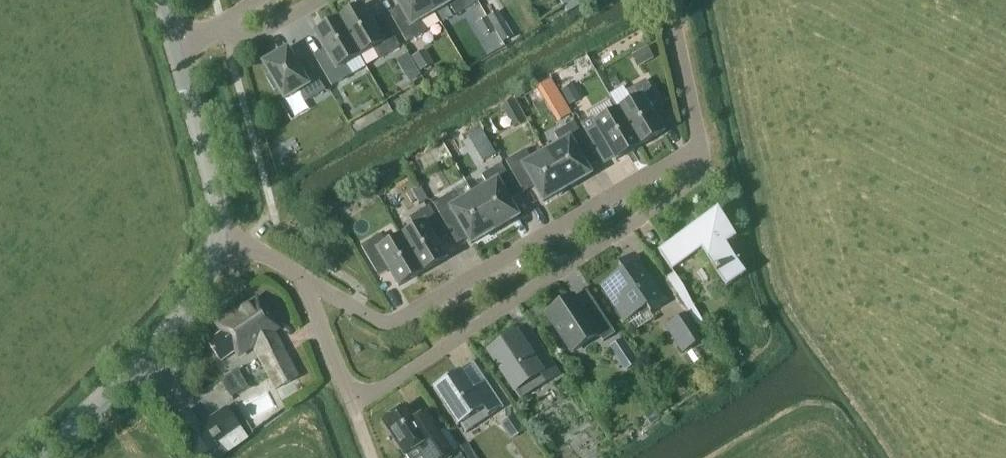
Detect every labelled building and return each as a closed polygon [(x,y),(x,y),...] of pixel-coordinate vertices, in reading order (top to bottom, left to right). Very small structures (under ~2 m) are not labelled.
[(434,12),(427,0),(395,0),(402,11),(391,17),(406,42),(426,31),(420,21),(434,12)] [(434,12),(449,4),(455,14),(478,1),(477,0),(427,0),(434,12)] [(362,6),(338,20),(359,56),(374,48),(380,58),(399,47),(384,21),(374,27),(362,6)] [(497,11),(475,24),(482,36),(505,24),(497,11)] [(345,64),(359,56),(338,20),(315,33),(327,54),(316,60),(332,86),(351,75),(345,64)] [(498,35),(486,42),(493,53),(505,47),(498,35)] [(646,47),(631,56),(637,67),(652,58),(646,47)] [(432,63),(424,49),(411,56),(419,71),(432,63)] [(305,101),(325,90),(309,64),(299,70),(287,50),(263,64),(269,75),(266,77),(274,91),(278,89),(284,100),(299,91),(305,101)] [(618,110),(639,146),(663,132),(651,112),(661,106),(646,80),(626,91),(632,102),(618,110)] [(561,91),(569,106),(581,99),(572,84),(561,91)] [(616,160),(639,146),(618,110),(595,124),(591,118),(580,124),(593,145),(604,139),(616,160)] [(546,152),(567,188),(590,175),(578,154),(589,148),(574,122),(554,134),(560,144),(546,152)] [(543,202),(567,188),(546,152),(531,161),(525,150),(506,162),(521,188),(531,181),(543,202)] [(474,194),(494,230),(518,217),(506,196),(517,190),(502,164),(482,175),(488,186),(474,194)] [(422,190),(414,195),(419,204),(427,199),(422,190)] [(471,244),(494,230),(474,194),(459,202),(453,192),(433,203),(448,229),(459,223),(471,244)] [(401,237),(422,273),(446,259),(434,238),(444,232),(429,206),(409,218),(416,228),(401,237)] [(710,244),(721,261),(712,266),(726,287),(746,274),(727,244),(737,238),(718,210),(701,229),(698,223),(658,249),(671,270),(710,244)] [(399,286),(422,273),(401,237),(387,245),(380,235),(361,246),(376,272),(387,266),(399,286)] [(665,304),(634,256),(619,266),(623,272),(602,286),(625,321),(646,307),(650,313),(665,304)] [(674,273),(665,278),(687,312),(694,307),(674,273)] [(597,306),(585,313),(573,296),(562,303),(560,301),(548,309),(549,312),(546,313),(572,352),(598,334),(603,341),(615,333),(597,306)] [(257,299),(234,316),(233,315),(218,325),(223,332),(208,343),(221,362),(236,351),(238,355),(253,344),(276,389),(298,378),(274,331),(277,328),(257,299)] [(687,313),(665,326),(681,354),(703,340),(687,313)] [(489,353),(514,391),(528,382),(533,390),(558,374),(538,345),(528,352),(516,333),(502,343),(502,344),(489,353)] [(618,345),(632,368),(643,361),(629,338),(618,345)] [(472,417),(477,425),(504,407),(486,381),(474,388),(461,369),(433,388),(458,426),(472,417)] [(228,377),(234,393),(253,386),(246,370),(228,377)] [(257,412),(276,407),(274,396),(254,401),(257,412)] [(454,455),(432,422),(424,410),(414,416),(407,406),(383,421),(405,454),(420,444),(428,457),(454,457),(455,457),(454,455)] [(174,420),(200,457),(202,457),(216,448),(215,445),(240,427),(226,407),(199,426),(188,410),(174,420)] [(515,414),(500,424),(511,440),(526,430),(515,414)]
